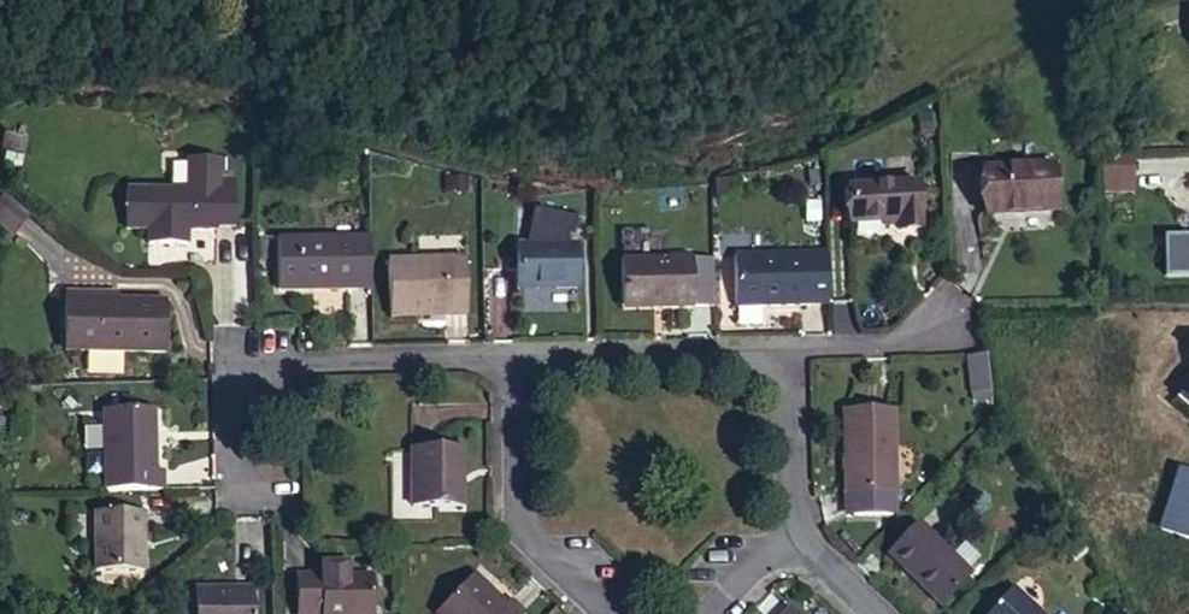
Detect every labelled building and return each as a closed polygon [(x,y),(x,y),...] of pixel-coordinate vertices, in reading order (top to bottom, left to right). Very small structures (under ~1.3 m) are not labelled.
[(185,160),(185,189),(214,188),(213,158),(185,160)] [(1130,158),(1100,159),(1101,191),(1131,191),(1130,158)] [(1053,166),(983,170),(987,216),(1055,212),(1053,166)] [(185,189),(143,189),(142,227),(146,227),(146,244),(185,243),(185,229),(215,228),(215,225),(232,225),(232,180),(214,180),(214,188),(185,189)] [(851,222),(883,219),(899,218),(899,224),(900,230),(922,229),(919,184),(848,188),(851,222)] [(372,287),(370,237),(279,239),(281,289),(372,287)] [(1165,240),(1167,279),(1188,278),(1188,238),(1165,240)] [(579,243),(518,246),(519,288),(580,286),(579,243)] [(736,305),(830,302),(828,249),(736,252),(736,305)] [(469,256),(388,260),(391,315),(470,312),(469,256)] [(623,259),(623,303),(654,301),(654,309),(695,307),(694,270),(694,258),(623,259)] [(713,269),(694,270),(695,307),(714,306),(713,269)] [(119,301),(64,302),(65,353),(166,352),(166,300),(119,301)] [(654,301),(623,303),(623,310),(654,309),(654,301)] [(968,400),(989,401),(992,358),(971,357),(968,400)] [(1179,386),(1188,394),(1188,375),(1179,386)] [(103,411),(105,492),(163,491),(163,471),(154,471),(153,410),(103,411)] [(844,411),(845,457),(852,456),(853,494),(895,492),(893,410),(844,411)] [(460,450),(410,451),(410,509),(461,509),(460,450)] [(393,454),(394,515),(410,514),(409,454),(393,454)] [(852,456),(845,457),(845,494),(853,494),(852,456)] [(1174,470),(1156,527),(1188,537),(1188,474),(1174,470)] [(853,494),(845,494),(846,516),(896,514),(895,492),(853,494)] [(144,515),(93,516),(94,574),(145,574),(144,515)] [(971,574),(920,523),(890,554),(941,604),(971,574)] [(321,576),(320,574),(295,575),(296,613),(374,613),(372,576),(338,576),(338,582),(320,583),(321,576)] [(436,613),(523,613),(510,600),(506,605),(473,574),(436,613)] [(193,587),(194,613),(254,613),(253,586),(193,587)] [(1012,588),(988,613),(1041,613),(1012,588)]
